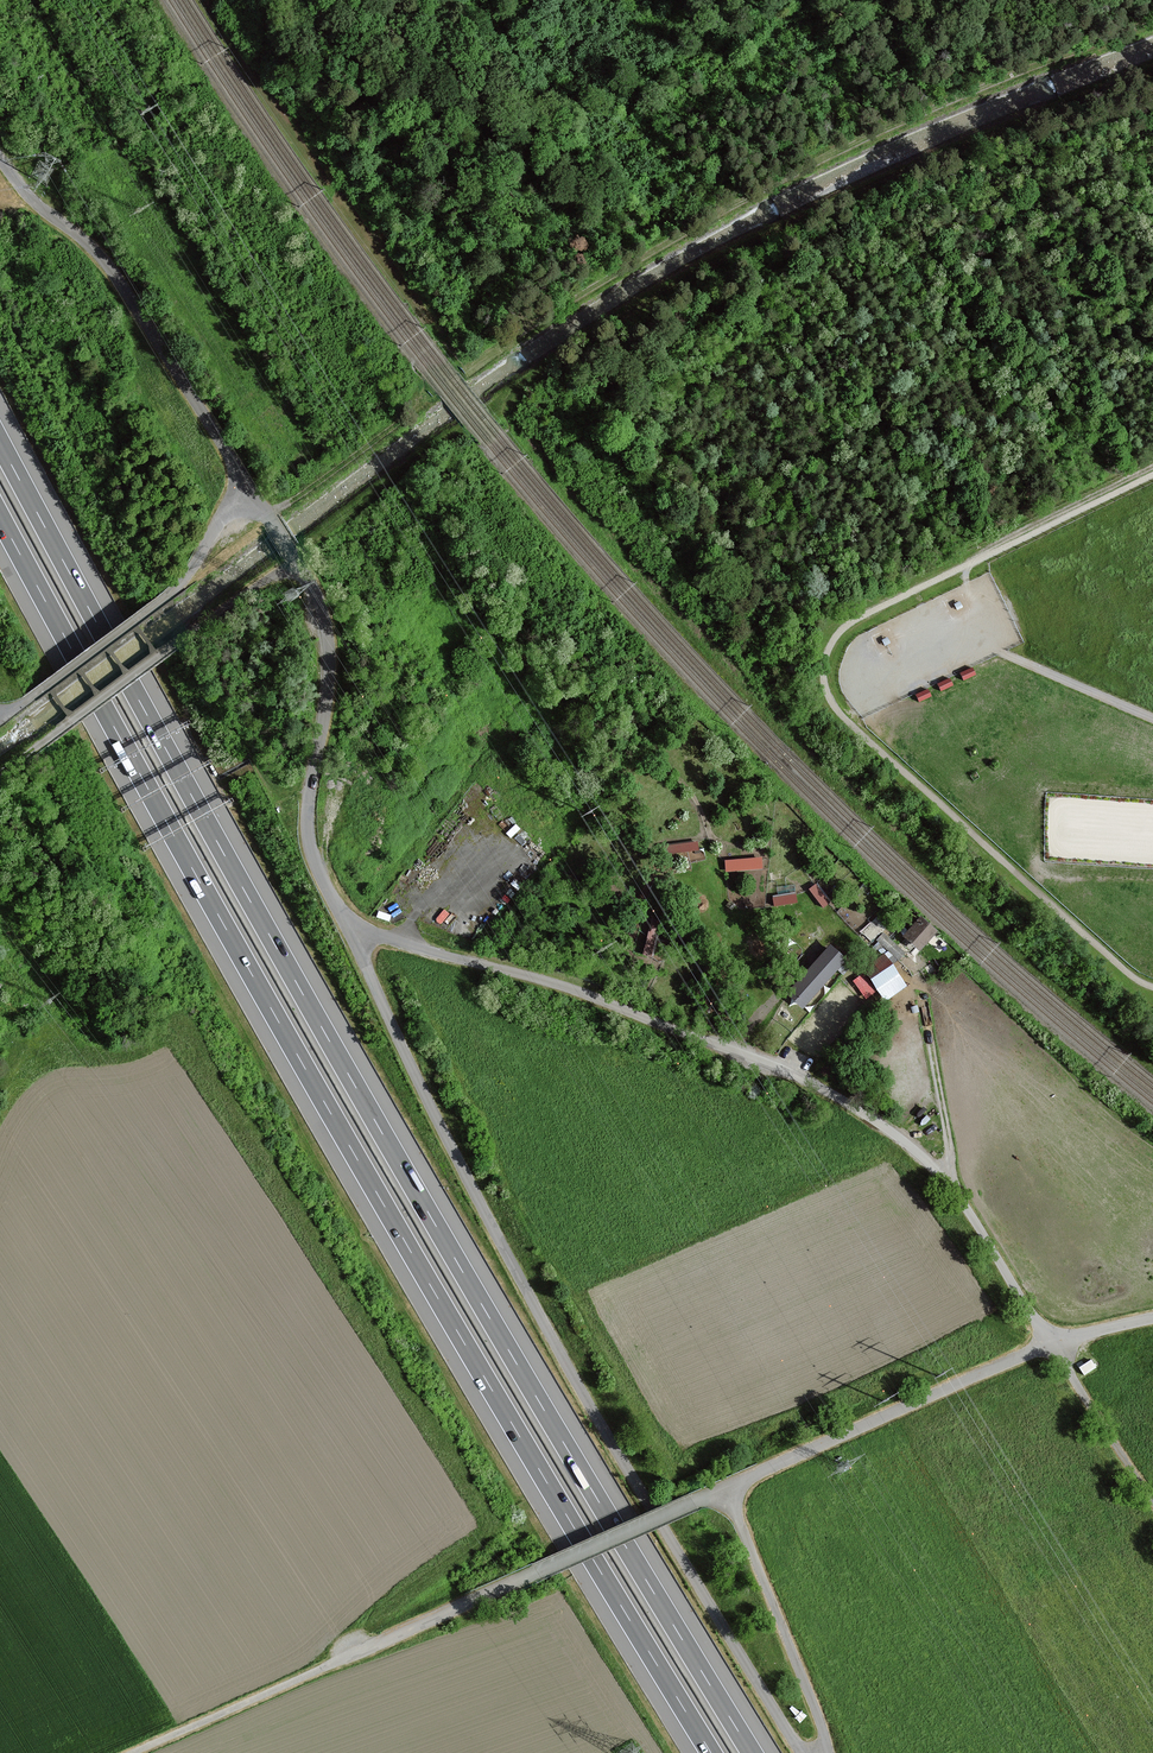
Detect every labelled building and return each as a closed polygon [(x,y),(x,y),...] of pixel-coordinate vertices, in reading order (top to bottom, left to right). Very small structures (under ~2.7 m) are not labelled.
[(697,849),(696,842),(661,847),(662,854),(697,849)] [(760,859),(725,862),(725,872),(761,869),(760,859)] [(828,902),(814,885),(809,889),(822,906),(828,902)] [(796,902),(794,895),(773,898),(774,905),(796,902)] [(890,920),(881,912),(872,922),(880,930),(890,920)] [(935,932),(920,919),(904,937),(919,950),(935,932)] [(659,922),(651,920),(642,955),(651,957),(659,922)] [(878,933),(870,926),(863,933),(870,940),(878,933)] [(903,953),(883,934),(877,940),(898,959),(903,953)] [(843,960),(829,947),(786,995),(801,1008),(843,960)] [(904,985),(882,955),(863,969),(885,999),(904,985)] [(863,970),(852,977),(864,996),(875,989),(863,970)] [(719,982),(712,980),(700,1014),(707,1016),(719,982)] [(1082,1363),(1077,1365),(1084,1375),(1095,1367),(1091,1361),(1084,1366),(1082,1363)]
